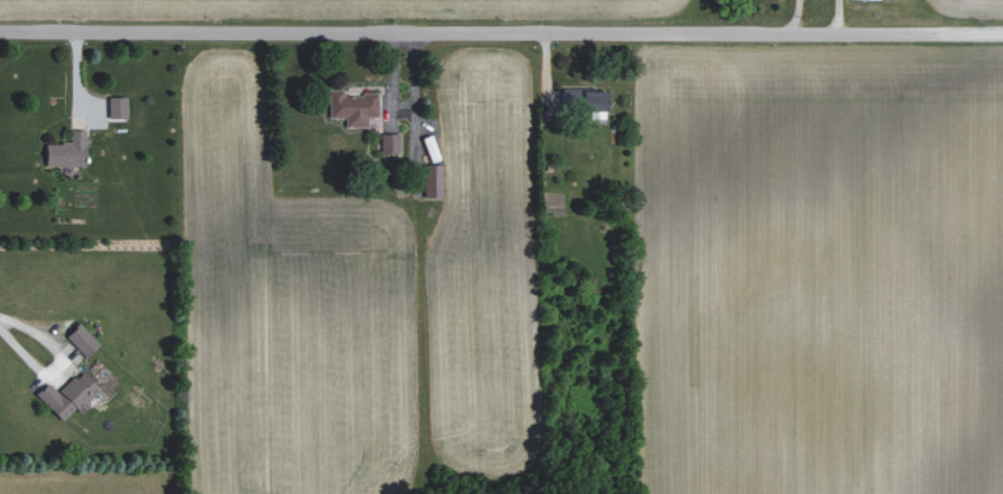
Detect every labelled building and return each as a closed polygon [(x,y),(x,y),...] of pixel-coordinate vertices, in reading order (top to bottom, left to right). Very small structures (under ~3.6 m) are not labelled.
[(564,89),(565,111),(612,109),(611,88),(564,89)] [(329,118),(345,117),(346,127),(370,126),(369,117),(380,117),(379,94),(344,95),(344,89),(328,90),(329,118)] [(109,120),(128,119),(127,97),(109,97),(109,120)] [(86,130),(71,130),(71,142),(46,143),(46,166),(87,165),(86,130)] [(381,152),(401,152),(401,133),(381,134),(381,152)] [(444,197),(443,164),(418,164),(419,184),(424,184),(425,197),(444,197)] [(100,344),(79,323),(66,336),(86,357),(100,344)] [(36,395),(63,421),(75,407),(79,411),(101,390),(81,370),(59,393),(48,382),(36,395)]
